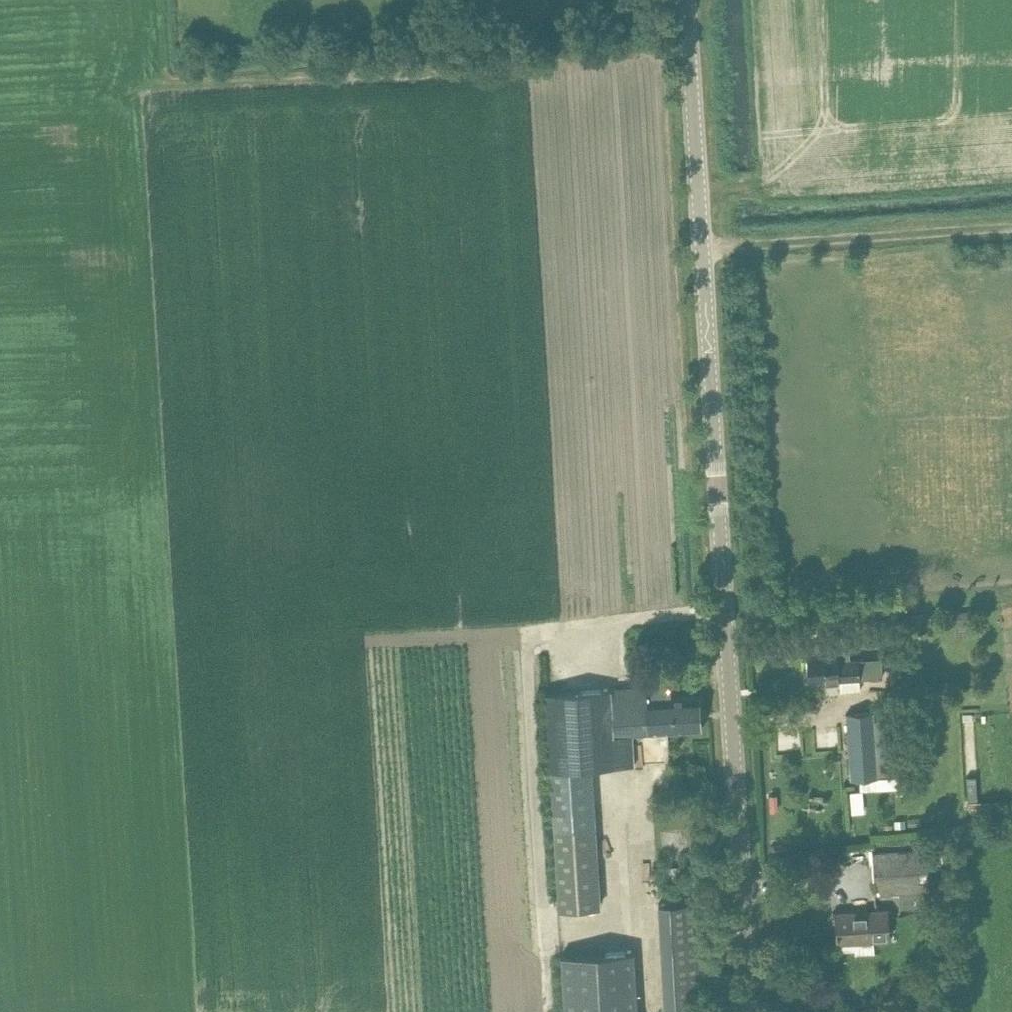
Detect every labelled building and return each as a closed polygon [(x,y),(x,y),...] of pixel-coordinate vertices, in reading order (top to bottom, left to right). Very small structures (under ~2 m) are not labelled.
[(840,653),(827,653),(807,655),(808,679),(825,678),(825,682),(841,681),(841,678),(861,677),(859,659),(840,661),(840,653)] [(646,686),(626,687),(545,692),(550,770),(548,770),(551,829),(594,826),(591,767),(614,765),(612,734),(702,728),(700,702),(648,705),(646,686)] [(875,711),(867,711),(847,713),(851,779),(880,777),(875,711)] [(873,891),(928,889),(926,848),(871,851),(873,891)] [(681,866),(669,867),(670,876),(682,875),(681,866)] [(663,902),(668,1008),(702,1007),(697,901),(663,902)] [(887,909),(855,911),(836,912),(837,942),(856,941),(856,952),(875,951),(874,940),(889,939),(887,909)] [(635,950),(560,954),(564,1011),(639,1011),(635,950)]
